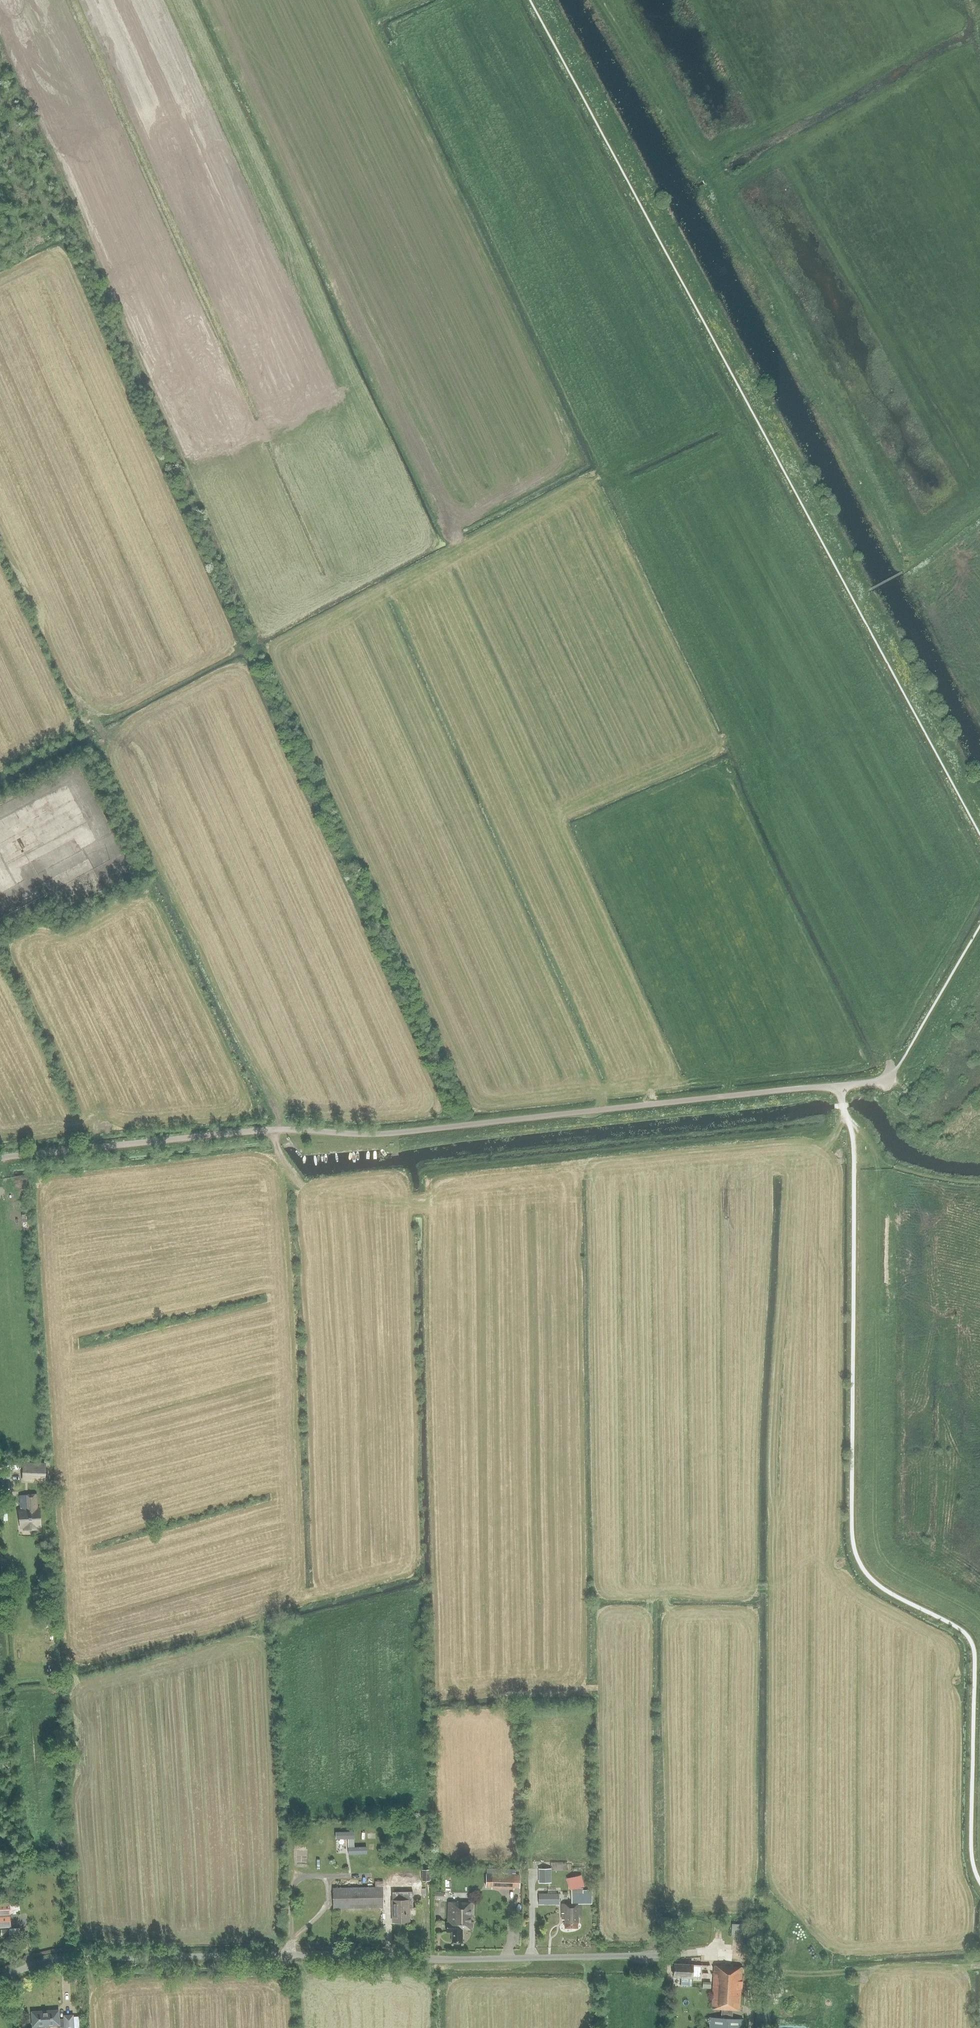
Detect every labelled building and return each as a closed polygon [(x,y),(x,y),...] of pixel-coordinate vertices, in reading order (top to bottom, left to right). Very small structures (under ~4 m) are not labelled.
[(44,1483),(45,1462),(24,1461),(23,1482),(44,1483)] [(37,1510),(36,1495),(19,1496),(21,1518),(20,1518),(20,1527),(27,1527),(28,1529),(33,1529),(34,1526),(36,1526),(36,1518),(39,1518),(39,1510),(37,1510)] [(8,1579),(10,1610),(17,1610),(15,1579),(8,1579)] [(552,1862),(552,1869),(567,1869),(566,1861),(552,1862)] [(551,1883),(551,1868),(538,1868),(539,1883),(551,1883)] [(430,1881),(430,1869),(422,1870),(422,1881),(430,1881)] [(514,1889),(514,1874),(492,1873),(492,1874),(490,1874),(490,1881),(492,1881),(492,1889),(514,1889)] [(570,1889),(584,1885),(580,1873),(566,1877),(570,1889)] [(383,1907),(383,1886),(383,1881),(375,1881),(375,1886),(333,1887),(333,1908),(383,1907)] [(558,1893),(556,1893),(556,1889),(548,1889),(548,1893),(537,1893),(538,1904),(558,1903),(558,1893)] [(584,1892),(584,1889),(571,1890),(572,1903),(579,1903),(591,1903),(591,1892),(584,1892)] [(408,1922),(408,1900),(399,1900),(399,1895),(385,1895),(385,1907),(392,1907),(392,1922),(408,1922)] [(472,1928),(472,1900),(447,1901),(447,1921),(446,1921),(446,1931),(452,1931),(452,1941),(462,1941),(462,1928),(472,1928)] [(11,1927),(9,1902),(0,1903),(0,1928),(11,1927)] [(580,1916),(579,1903),(572,1903),(560,1903),(561,1919),(563,1919),(564,1928),(577,1928),(577,1916),(580,1916)] [(731,1936),(745,1937),(745,1924),(732,1924),(731,1936)] [(701,1972),(701,1965),(692,1965),(692,1963),(674,1962),(673,1975),(691,1976),(692,1972),(701,1972)] [(739,2009),(740,1993),(742,1968),(713,1966),(711,2008),(721,2008),(720,2018),(710,2017),(710,2027),(741,2027),(741,2019),(731,2018),(732,2009),(739,2009)] [(73,2014),(63,2015),(64,2018),(60,2019),(59,2009),(31,2011),(32,2027),(35,2027),(50,2027),(50,2026),(58,2025),(58,2027),(64,2027),(74,2027),(73,2014)]
